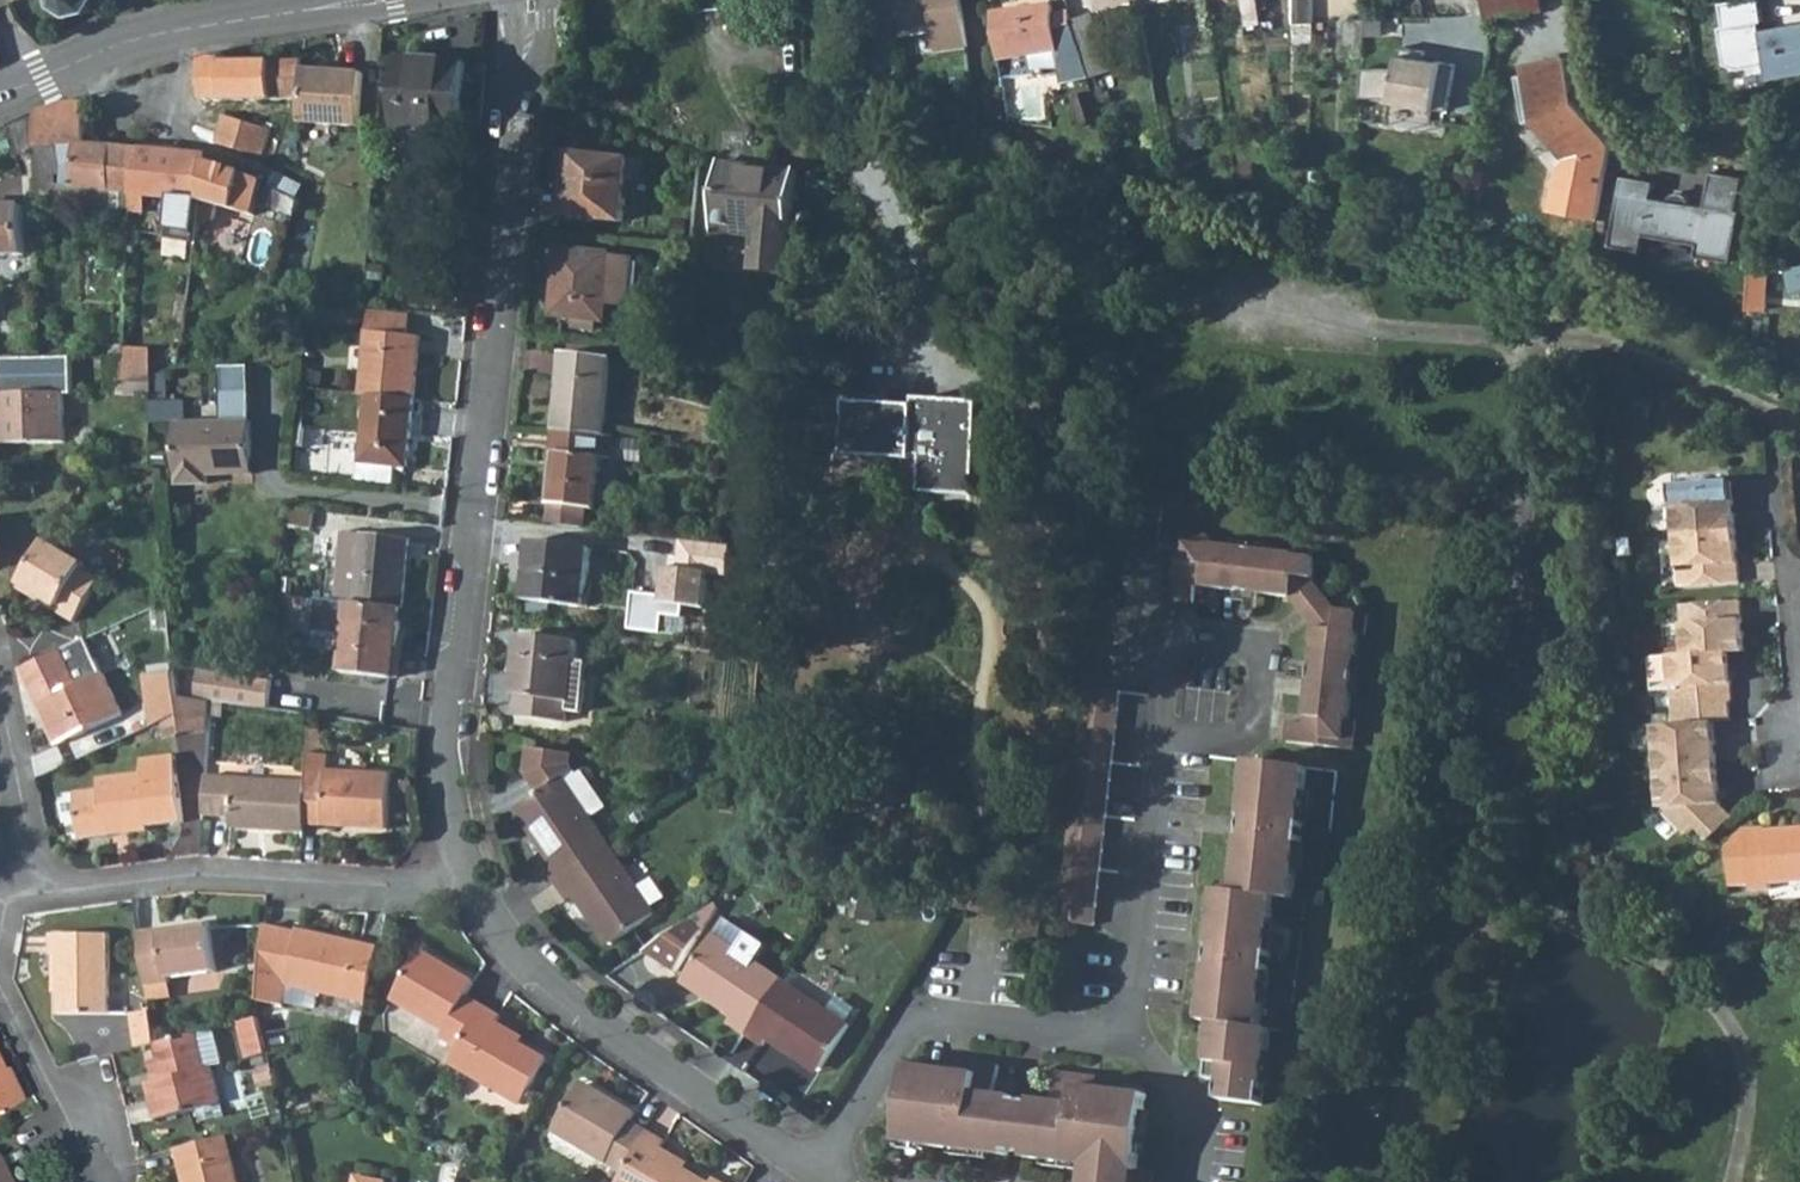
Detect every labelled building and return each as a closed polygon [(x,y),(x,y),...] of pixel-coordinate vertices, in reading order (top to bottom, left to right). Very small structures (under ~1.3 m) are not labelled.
[(58,0),(55,4),(58,6),(60,3),(71,11),(71,14),(75,13),(75,10),(89,7),(90,10),(93,9),(91,5),(96,0),(58,0)] [(905,36),(937,32),(941,52),(970,47),(963,0),(899,0),(905,36)] [(1264,18),(1261,0),(1247,0),(1251,21),(1264,18)] [(1314,33),(1315,0),(1294,0),(1294,31),(1314,33)] [(1487,21),(1544,12),(1543,0),(1484,0),(1487,21)] [(1717,2),(1720,24),(1715,25),(1721,68),(1759,63),(1761,78),(1799,72),(1799,20),(1763,26),(1759,0),(1729,0),(1717,2)] [(1065,86),(1088,79),(1092,77),(1078,31),(1059,33),(1056,19),(1054,9),(997,17),(1003,61),(1035,56),(1037,71),(1060,68),(1065,86)] [(1071,16),(1056,19),(1059,33),(1078,31),(1075,22),(1073,16),(1071,16)] [(1096,17),(1075,22),(1078,31),(1092,77),(1113,71),(1096,17)] [(1387,68),(1356,66),(1355,99),(1382,98),(1444,112),(1453,60),(1390,51),(1387,68)] [(224,52),(204,55),(204,101),(307,102),(310,68),(310,61),(224,61),(224,52)] [(469,65),(403,59),(395,130),(461,136),(469,65)] [(1562,61),(1518,66),(1524,118),(1561,160),(1549,170),(1541,212),(1594,222),(1608,146),(1567,99),(1562,61)] [(307,102),(305,122),(365,127),(369,73),(310,68),(307,102)] [(87,144),(86,102),(36,101),(36,113),(37,153),(38,201),(138,210),(144,151),(129,148),(87,144)] [(19,158),(37,153),(36,113),(10,125),(19,158)] [(276,132),(223,114),(218,130),(214,144),(266,161),(276,132)] [(175,145),(145,144),(144,151),(138,210),(150,211),(152,195),(170,196),(173,154),(178,154),(178,146),(175,146),(175,145)] [(211,157),(178,154),(173,154),(170,196),(168,215),(201,219),(203,198),(210,163),(211,157)] [(630,160),(573,154),(566,214),(625,220),(630,160)] [(800,168),(720,156),(710,225),(755,230),(752,255),(761,256),(760,261),(785,263),(800,168)] [(265,181),(210,163),(203,198),(201,219),(210,220),(212,202),(254,211),(265,181)] [(1654,182),(1624,175),(1609,244),(1640,250),(1643,234),(1696,245),(1693,257),(1728,264),(1738,214),(1735,213),(1742,180),(1711,174),(1704,209),(1689,206),(1689,203),(1687,200),(1685,198),(1680,195),(1677,195),(1674,195),(1671,197),(1667,201),(1651,198),(1654,182)] [(264,206),(293,214),(293,213),(305,185),(273,175),(264,206)] [(26,255),(25,207),(4,207),(4,204),(0,204),(0,256),(26,255)] [(631,257),(561,250),(554,315),(605,321),(608,300),(626,302),(631,257)] [(1768,270),(1746,273),(1744,308),(1766,310),(1768,270)] [(378,311),(377,337),(418,341),(421,314),(378,311)] [(370,336),(363,396),(369,397),(359,482),(393,486),(394,468),(409,471),(423,341),(418,341),(377,337),(370,336)] [(119,343),(117,354),(127,355),(128,343),(119,343)] [(126,381),(136,378),(157,375),(157,347),(128,345),(126,381)] [(567,353),(559,430),(606,436),(615,357),(567,353)] [(0,360),(0,361),(3,442),(66,440),(66,392),(74,392),(73,360),(0,360)] [(218,423),(177,423),(177,485),(207,486),(208,471),(218,471),(217,474),(253,474),(252,422),(250,369),(216,370),(218,423)] [(137,394),(172,391),(172,372),(157,375),(136,378),(137,394)] [(919,399),(918,407),(982,411),(982,403),(919,399)] [(918,407),(848,402),(848,417),(844,417),(843,429),(847,429),(845,453),(914,458),(915,454),(923,454),(920,492),(975,495),(982,411),(918,407)] [(555,505),(553,527),(589,532),(592,509),(598,510),(604,459),(643,463),(646,441),(606,436),(559,430),(551,504),(555,505)] [(1732,480),(1672,485),(1680,586),(1740,582),(1732,480)] [(1186,535),(1178,604),(1199,606),(1201,590),(1297,603),(1317,630),(1305,728),(1287,726),(1286,746),(1356,754),(1359,727),(1352,726),(1363,641),(1371,643),(1374,622),(1342,617),(1319,585),(1323,553),(1302,551),(1301,558),(1216,547),(1217,538),(1186,535)] [(357,605),(405,612),(413,545),(348,537),(343,578),(360,581),(357,605)] [(675,570),(658,568),(655,597),(629,594),(625,631),(659,635),(661,617),(681,619),(683,608),(699,609),(702,574),(728,576),(731,547),(678,542),(675,570)] [(595,551),(534,544),(529,603),(588,610),(595,551)] [(83,570),(44,548),(20,589),(56,611),(54,615),(73,626),(97,586),(79,576),(83,570)] [(360,581),(343,578),(340,603),(351,605),(357,605),(360,581)] [(17,592),(54,615),(56,611),(20,589),(17,592)] [(1744,650),(1740,600),(1681,604),(1685,653),(1651,656),(1653,688),(1672,687),(1674,725),(1714,722),(1730,721),(1729,703),(1731,700),(1729,651),(1744,650)] [(397,680),(405,612),(357,605),(351,605),(343,674),(397,680)] [(519,696),(515,719),(568,727),(572,707),(574,707),(574,716),(584,718),(590,688),(575,685),(578,668),(581,647),(524,638),(515,696),(519,696)] [(84,642),(59,654),(76,687),(100,675),(84,642)] [(76,687),(59,654),(21,671),(57,745),(119,715),(100,675),(76,687)] [(578,668),(575,685),(590,688),(592,671),(578,668)] [(196,671),(192,699),(211,702),(265,711),(270,680),(196,671)] [(147,703),(175,691),(173,675),(145,678),(147,703)] [(1123,693),(1086,688),(1073,805),(1059,912),(1058,924),(1094,928),(1123,693)] [(176,697),(175,691),(147,703),(150,730),(178,717),(176,697)] [(179,737),(208,739),(211,702),(192,699),(176,697),(178,717),(179,737)] [(1693,826),(1710,843),(1734,819),(1719,802),(1714,722),(1674,725),(1654,726),(1658,807),(1685,834),(1693,826)] [(543,866),(555,884),(588,861),(608,847),(589,819),(605,809),(581,774),(576,777),(570,767),(570,756),(528,750),(525,774),(539,795),(522,807),(537,830),(532,833),(551,861),(543,866)] [(327,758),(308,757),(306,788),(302,827),(321,829),(322,822),(348,825),(348,831),(384,834),(388,780),(325,773),(327,758)] [(173,759),(138,764),(140,779),(98,784),(99,794),(73,797),(79,843),(106,839),(105,830),(133,827),(134,831),(180,826),(173,759)] [(1309,772),(1248,764),(1241,821),(1245,822),(1258,824),(1256,842),(1243,841),(1239,841),(1232,896),(1212,893),(1205,949),(1210,950),(1223,952),(1221,970),(1207,969),(1203,968),(1195,1023),(1208,1025),(1203,1065),(1218,1067),(1214,1104),(1258,1110),(1267,1034),(1256,1033),(1264,976),(1267,977),(1269,956),(1266,956),(1274,900),(1293,903),(1309,772)] [(229,831),(302,837),(302,827),(306,788),(205,780),(202,820),(230,822),(229,831)] [(516,811),(532,833),(537,830),(522,807),(516,811)] [(321,829),(348,831),(348,825),(322,822),(321,829)] [(1245,822),(1243,841),(1256,842),(1258,824),(1245,822)] [(135,836),(134,831),(133,827),(105,830),(106,839),(135,836)] [(1782,829),(1782,832),(1768,833),(1767,827),(1750,829),(1750,839),(1739,839),(1728,848),(1731,887),(1751,886),(1752,891),(1772,889),(1771,885),(1799,882),(1799,828),(1782,829)] [(600,879),(588,861),(555,884),(568,902),(575,896),(590,920),(596,916),(615,943),(655,917),(620,865),(600,879)] [(949,900),(948,912),(1001,917),(1014,918),(1043,922),(1058,924),(1059,912),(949,900)] [(590,920),(609,947),(615,943),(596,916),(590,920)] [(677,933),(694,944),(705,928),(698,918),(677,933)] [(1014,918),(1011,942),(1023,943),(1026,920),(1014,918)] [(160,934),(138,937),(145,990),(166,987),(165,981),(213,974),(207,927),(179,931),(180,937),(160,939),(160,934)] [(285,990),(366,1008),(378,953),(297,935),(297,938),(261,931),(257,1003),(282,1008),(285,990)] [(677,933),(635,961),(667,984),(694,944),(677,933)] [(104,935),(49,937),(49,958),(55,957),(58,1014),(107,1014),(104,935)] [(725,1028),(742,1040),(763,1007),(776,986),(754,972),(764,957),(745,944),(735,959),(710,942),(681,985),(703,999),(700,1004),(729,1023),(725,1028)] [(1210,950),(1207,969),(1221,970),(1223,952),(1210,950)] [(441,1037),(458,1048),(483,1006),(467,997),(475,983),(443,965),(440,969),(418,955),(393,1000),(444,1031),(441,1037)] [(677,990),(700,1004),(703,999),(681,985),(677,990)] [(776,986),(763,1007),(742,1040),(759,1052),(762,1045),(788,1061),(792,1055),(820,1074),(847,1033),(776,986)] [(131,1006),(137,1050),(152,1046),(153,1046),(147,1004),(131,1006)] [(501,1017),(483,1006),(458,1048),(449,1062),(521,1106),(547,1062),(514,1042),(519,1035),(498,1023),(501,1017)] [(246,1062),(265,1058),(256,1022),(239,1026),(246,1062)] [(203,1075),(195,1036),(153,1046),(152,1046),(156,1063),(162,1086),(151,1088),(144,1089),(154,1124),(218,1109),(209,1073),(203,1075)] [(792,1055),(788,1061),(816,1080),(820,1074),(792,1055)] [(1075,1181),(1146,1181),(1147,1172),(1132,1170),(1141,1096),(1090,1089),(1092,1076),(1049,1072),(1046,1100),(1026,1099),(1027,1102),(1007,1099),(1008,1095),(988,1093),(992,1064),(953,1059),(951,1068),(899,1062),(889,1139),(1000,1156),(1077,1166),(1075,1181)] [(146,1065),(151,1088),(162,1086),(156,1063),(146,1065)] [(12,1104),(0,1078),(0,1110),(12,1104)] [(550,1132),(621,1175),(645,1134),(627,1123),(630,1115),(602,1098),(600,1101),(576,1087),(550,1132)] [(617,1181),(701,1181),(677,1168),(680,1163),(658,1150),(662,1144),(645,1134),(621,1175),(617,1181)] [(221,1140),(172,1152),(179,1181),(232,1181),(221,1140)]
